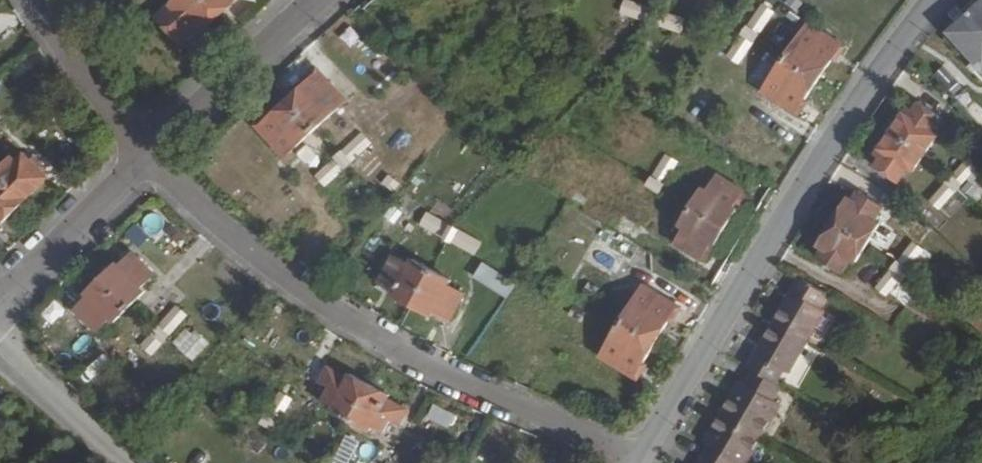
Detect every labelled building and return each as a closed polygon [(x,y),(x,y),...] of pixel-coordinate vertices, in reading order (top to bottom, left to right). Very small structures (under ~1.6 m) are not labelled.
[(155,16),(178,42),(192,29),(196,33),(218,12),(207,0),(173,0),(155,16)] [(218,12),(231,0),(207,0),(218,12)] [(616,11),(645,21),(650,6),(631,0),(620,0),(616,11)] [(972,9),(971,9),(947,30),(981,68),(981,0),(972,9)] [(761,2),(744,28),(755,36),(773,10),(761,2)] [(650,6),(645,21),(676,30),(680,15),(650,6)] [(729,18),(710,40),(727,53),(744,28),(729,18)] [(807,21),(782,55),(814,78),(830,55),(833,57),(841,46),(807,21)] [(744,28),(727,53),(726,53),(737,61),(755,36),(744,28)] [(913,57),(953,99),(963,90),(925,47),(925,46),(913,57)] [(782,55),(759,89),(795,114),(805,100),(800,97),(814,78),(782,55)] [(285,101),(311,129),(341,101),(312,70),(301,81),(304,84),(285,101)] [(251,126),(279,158),(311,129),(285,101),(266,118),(263,115),(251,126)] [(966,110),(981,129),(981,111),(974,102),(966,110)] [(889,131),(921,153),(934,135),(928,131),(937,119),(915,104),(910,112),(905,109),(889,131)] [(342,118),(320,138),(335,154),(357,134),(342,118)] [(889,131),(873,154),(877,158),(873,166),(894,180),(903,168),(909,171),(921,153),(889,131)] [(357,134),(335,154),(345,164),(367,144),(358,133),(357,134)] [(955,151),(943,164),(953,173),(961,165),(955,160),(960,156),(955,151)] [(335,154),(312,176),(321,186),(345,164),(335,154)] [(0,166),(0,180),(20,201),(42,180),(37,174),(41,170),(30,159),(26,162),(19,156),(11,163),(7,159),(0,166)] [(953,173),(950,177),(956,181),(952,186),(956,189),(977,166),(967,157),(961,165),(953,173)] [(662,158),(646,183),(658,190),(674,165),(662,158)] [(345,164),(321,186),(336,201),(359,179),(345,164)] [(926,183),(934,195),(950,177),(939,168),(926,183)] [(934,195),(929,200),(938,209),(939,208),(956,189),(952,186),(956,181),(950,177),(934,195)] [(699,189),(687,208),(721,230),(733,210),(730,208),(739,194),(713,178),(704,192),(699,189)] [(20,201),(0,180),(0,220),(20,201)] [(646,183),(629,209),(641,216),(658,190),(646,183)] [(848,195),(830,222),(866,244),(881,220),(876,216),(885,203),(859,187),(853,197),(848,195)] [(956,189),(939,208),(950,216),(967,200),(956,189)] [(398,201),(404,215),(420,209),(414,195),(398,201)] [(914,215),(933,231),(941,222),(922,206),(914,215)] [(681,230),(671,246),(696,262),(706,246),(710,248),(721,230),(687,208),(675,227),(681,230)] [(131,232),(141,244),(166,223),(156,211),(131,232)] [(419,226),(445,242),(453,228),(425,213),(419,226)] [(612,231),(635,245),(642,233),(619,219),(612,231)] [(830,222),(816,246),(822,249),(816,258),(840,273),(850,259),(854,262),(866,244),(830,222)] [(453,228),(445,242),(470,256),(478,243),(453,228)] [(910,240),(891,264),(896,269),(900,264),(904,268),(921,249),(910,240)] [(399,253),(395,261),(407,268),(410,263),(412,260),(399,253)] [(97,279),(125,307),(140,292),(136,288),(149,275),(128,255),(115,267),(112,264),(97,279)] [(390,259),(376,284),(393,293),(391,296),(410,307),(428,273),(410,263),(407,268),(395,261),(390,259)] [(891,264),(874,284),(884,292),(886,290),(903,271),(904,268),(900,264),(896,269),(891,264)] [(903,271),(886,290),(894,297),(911,278),(903,271)] [(428,273),(410,307),(428,317),(430,313),(447,322),(460,297),(444,288),(446,283),(428,273)] [(747,382),(773,398),(781,384),(775,380),(783,367),(789,371),(807,341),(825,311),(818,307),(826,294),(799,278),(792,290),(774,321),(756,351),(748,364),(755,369),(747,382)] [(71,311),(92,332),(105,319),(109,323),(125,307),(97,279),(82,294),(85,298),(71,311)] [(640,286),(619,321),(651,342),(664,321),(668,323),(677,309),(640,286)] [(152,330),(163,340),(183,317),(172,307),(152,330)] [(597,356),(620,370),(634,379),(642,365),(638,363),(651,342),(619,321),(597,356)] [(195,359),(211,341),(190,322),(174,340),(195,359)] [(152,330),(131,353),(143,363),(163,340),(152,330)] [(589,370),(612,384),(620,370),(597,356),(589,370)] [(326,389),(319,400),(331,407),(328,411),(348,423),(366,389),(347,377),(345,381),(326,371),(317,384),(326,389)] [(773,398),(747,382),(740,378),(721,409),(703,439),(710,443),(698,462),(734,462),(736,459),(742,462),(761,432),(779,401),(773,398)] [(366,389),(348,423),(364,432),(367,427),(379,434),(385,422),(393,425),(393,426),(401,413),(382,401),(384,398),(366,389)] [(277,395),(262,420),(274,428),(290,403),(277,395)] [(319,400),(313,411),(324,418),(328,411),(331,407),(319,400)] [(436,401),(429,415),(453,427),(460,412),(436,401)] [(262,420),(245,446),(258,454),(274,428),(262,420)] [(361,437),(380,448),(393,425),(385,422),(379,434),(367,427),(364,432),(361,437)] [(426,456),(434,440),(422,433),(413,449),(426,456)]
